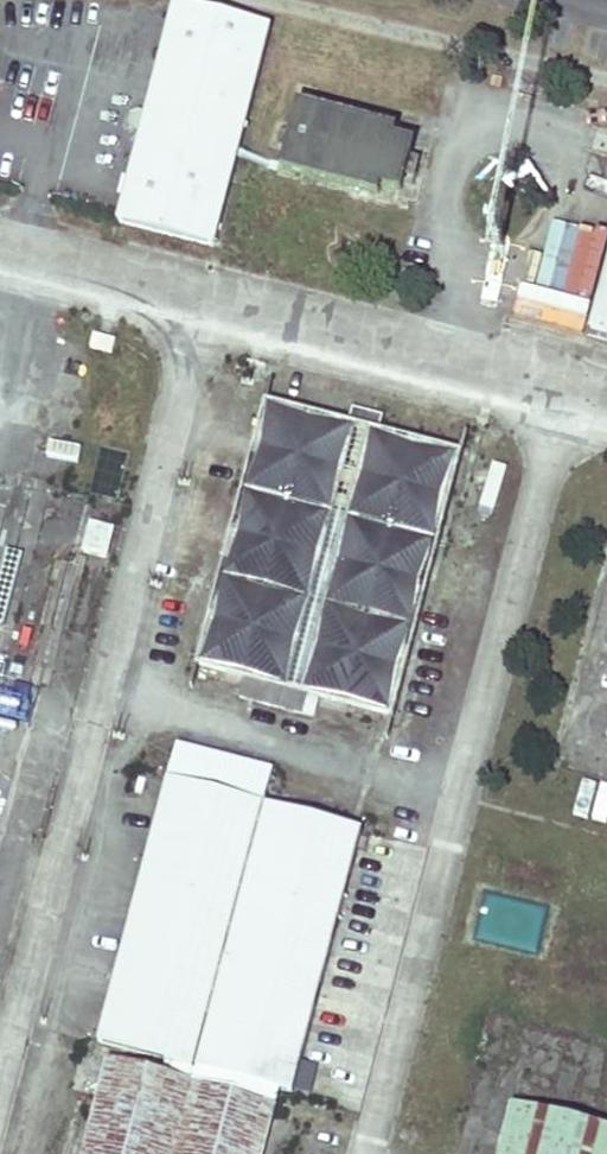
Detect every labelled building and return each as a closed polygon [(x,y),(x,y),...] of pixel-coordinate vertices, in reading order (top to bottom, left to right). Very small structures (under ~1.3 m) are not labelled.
[(270,28),(175,3),(146,115),(141,115),(131,115),(129,124),(137,130),(141,131),(121,212),(118,221),(214,246),(270,28)] [(396,131),(300,105),(283,169),(379,195),(382,186),(402,191),(415,144),(394,139),(396,131)] [(348,426),(267,405),(200,665),(245,677),(240,697),(303,714),(308,693),(392,715),(459,455),(378,434),(383,416),(353,408),(348,426)] [(90,522),(81,554),(108,561),(116,529),(90,522)] [(272,770),(177,745),(99,1042),(148,1055),(280,1091),(293,1094),(362,830),(263,804),(272,770)] [(105,1062),(79,1153),(264,1153),(276,1109),(105,1062)] [(513,1106),(500,1153),(606,1153),(606,1130),(513,1106)]
